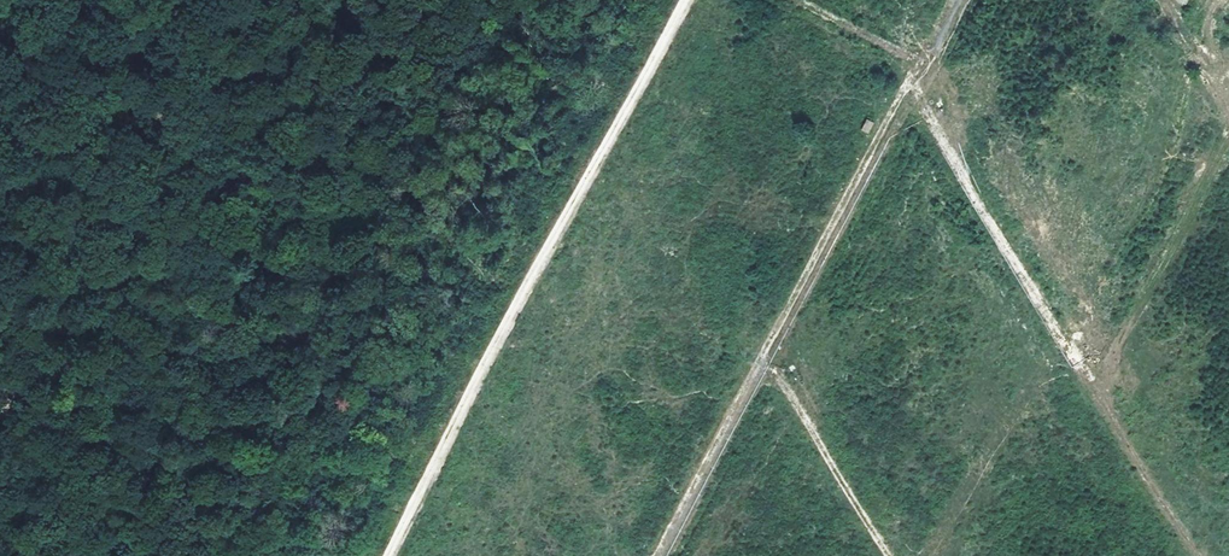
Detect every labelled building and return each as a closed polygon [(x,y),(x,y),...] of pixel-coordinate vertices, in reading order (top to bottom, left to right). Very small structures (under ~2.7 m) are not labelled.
[(865,119),(861,130),(869,133),(873,122),(865,119)]
